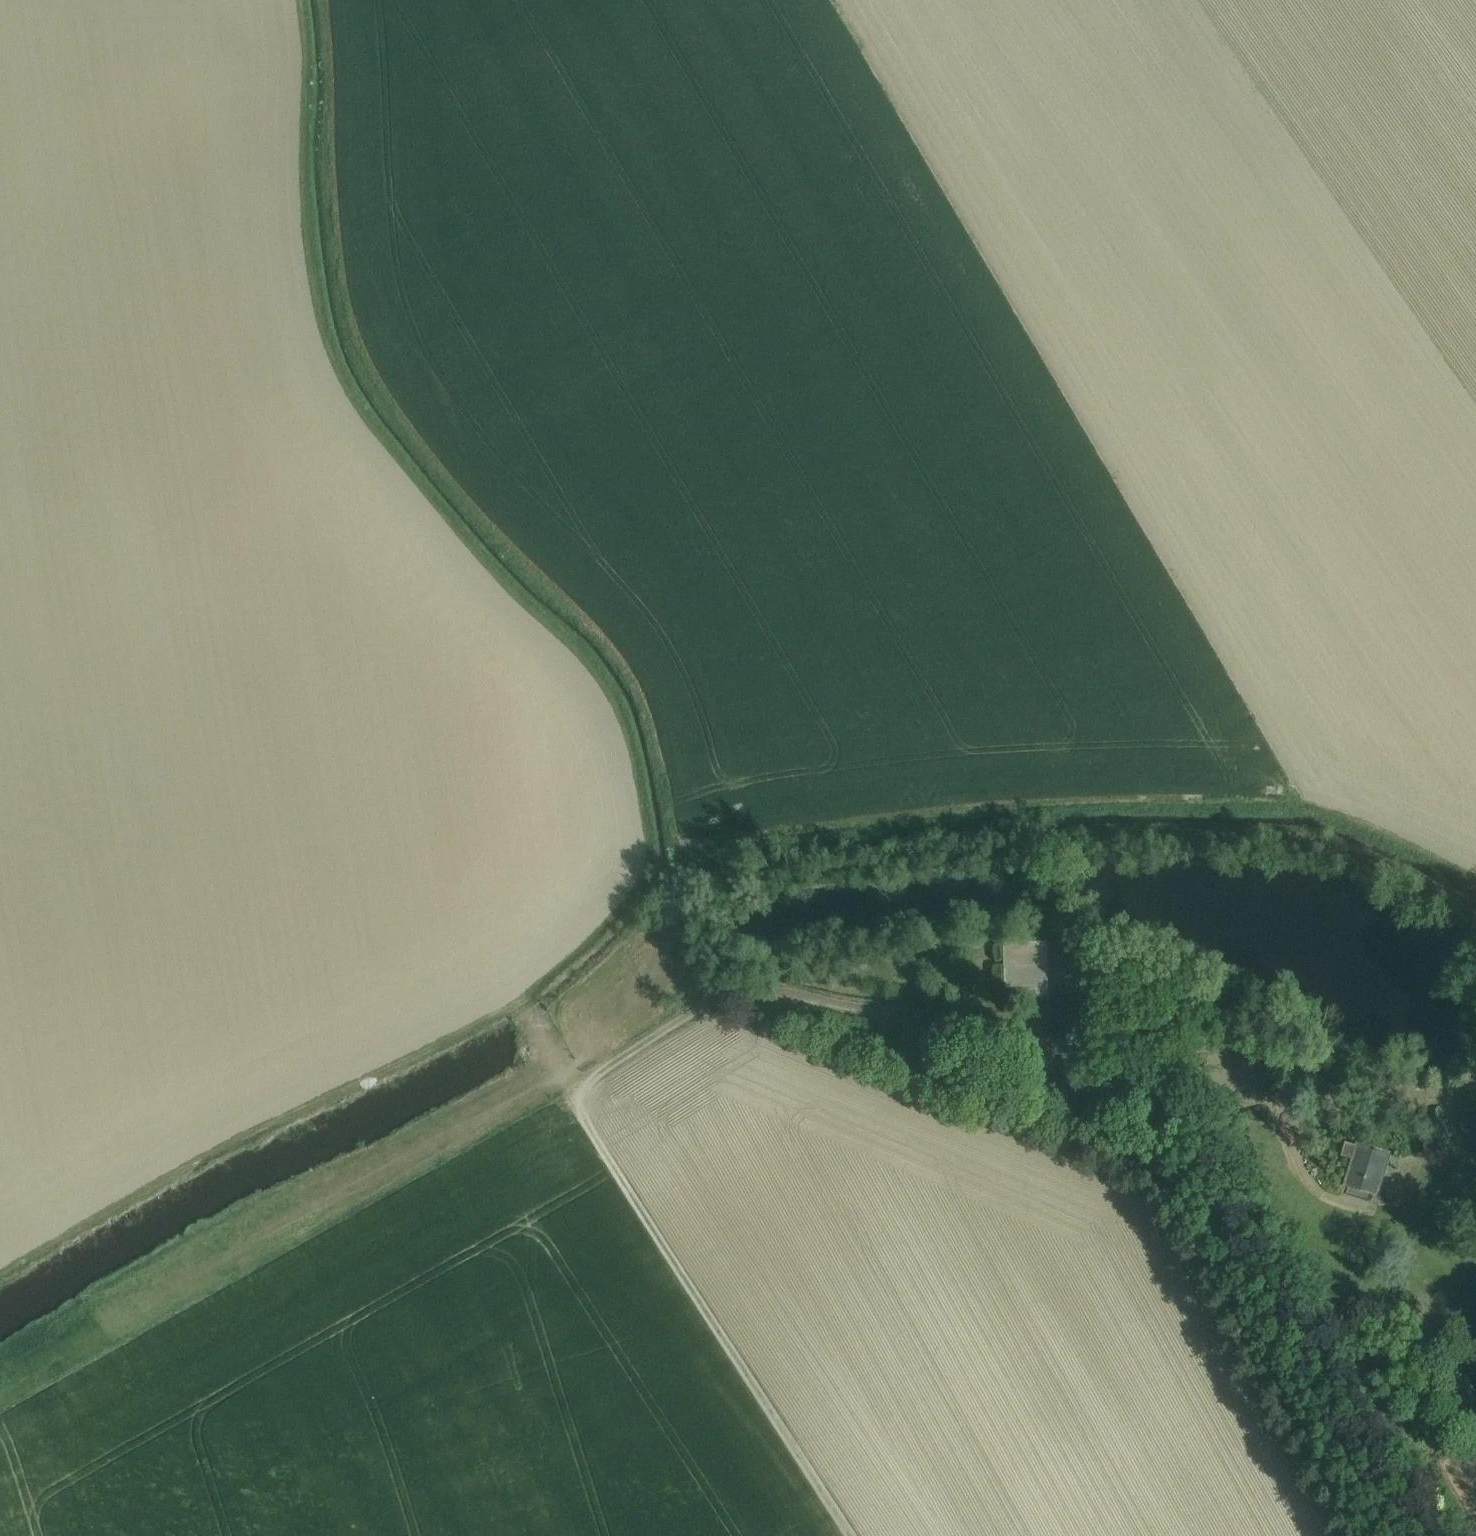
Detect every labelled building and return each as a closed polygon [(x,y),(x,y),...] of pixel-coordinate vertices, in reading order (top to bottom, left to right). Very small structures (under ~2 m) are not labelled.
[(1012,987),(1013,1002),(1050,1001),(1049,942),(1004,943),(1005,988),(1012,987)] [(1352,1158),(1343,1186),(1378,1196),(1392,1152),(1357,1141),(1356,1145),(1345,1141),(1341,1155),(1352,1158)]
